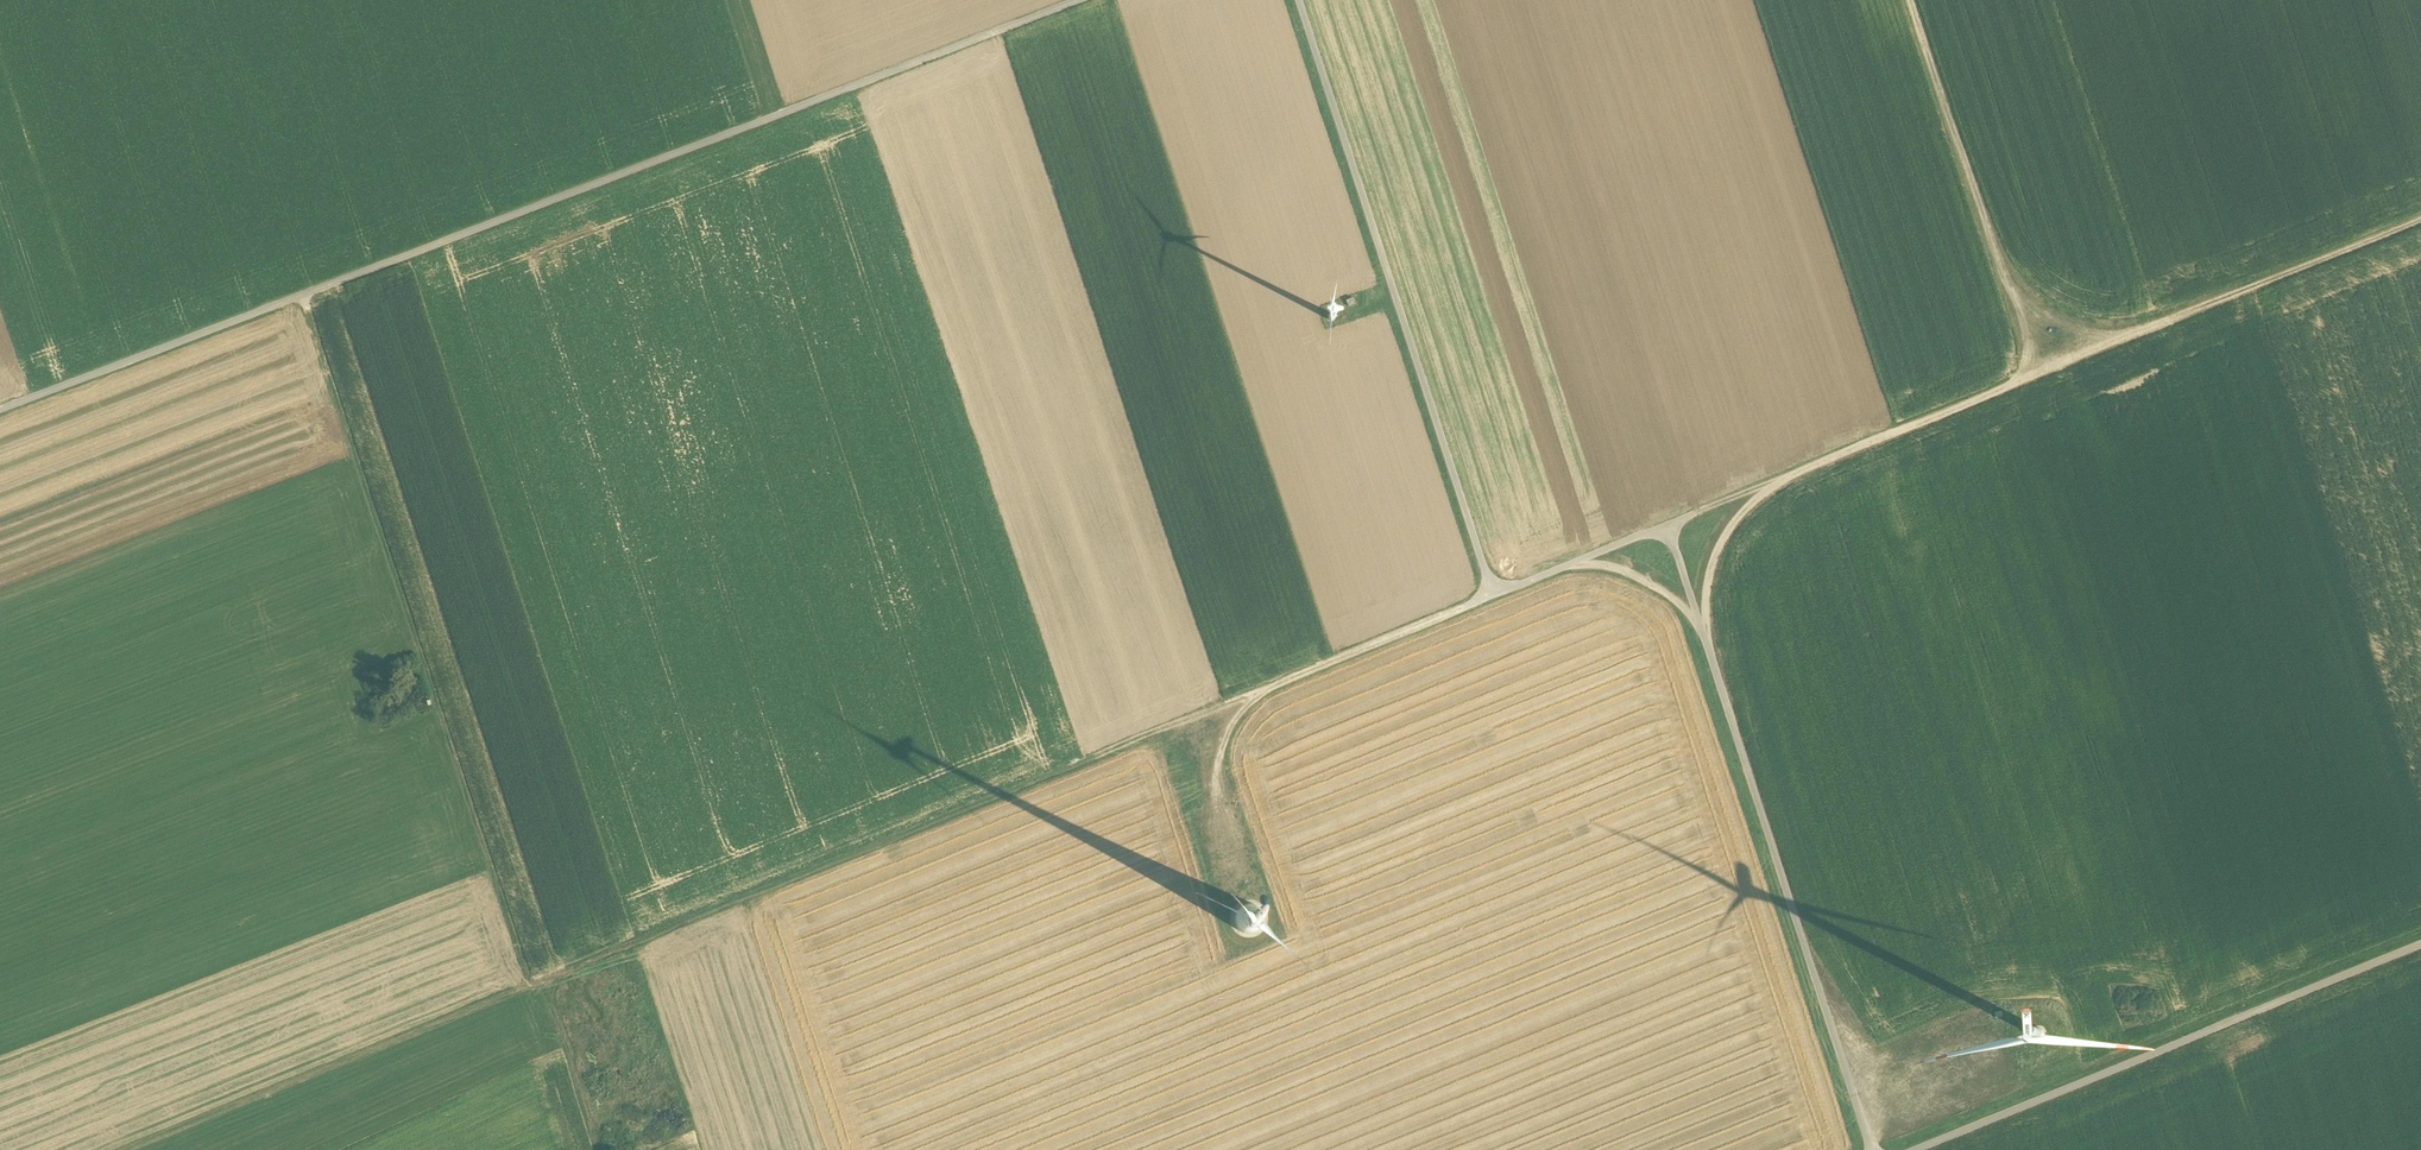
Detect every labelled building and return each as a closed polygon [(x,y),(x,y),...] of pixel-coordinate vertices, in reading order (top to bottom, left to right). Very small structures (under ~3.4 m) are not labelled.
[(1353,298),(1346,301),(1348,307),(1355,304),(1353,298)] [(2311,1002),(2307,998),(2302,1005),(2306,1008),(2311,1002)]
